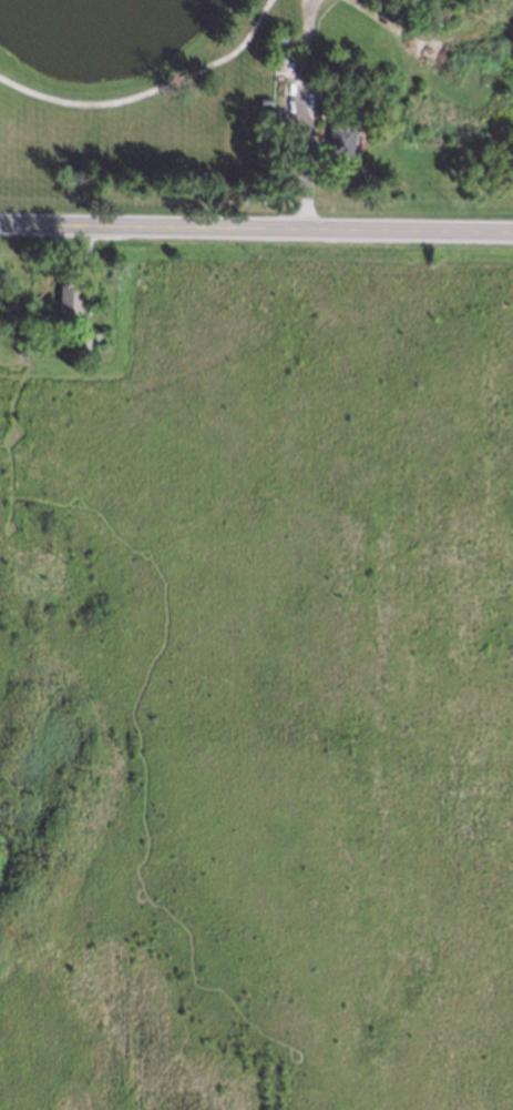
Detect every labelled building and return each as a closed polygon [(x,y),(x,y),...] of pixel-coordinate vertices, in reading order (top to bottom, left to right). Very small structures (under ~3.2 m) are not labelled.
[(315,110),(315,95),(327,95),(327,110),(315,110)] [(332,159),(334,151),(327,151),(327,120),(350,120),(350,159),(332,159)] [(60,318),(82,318),(82,284),(60,284),(60,318)]
